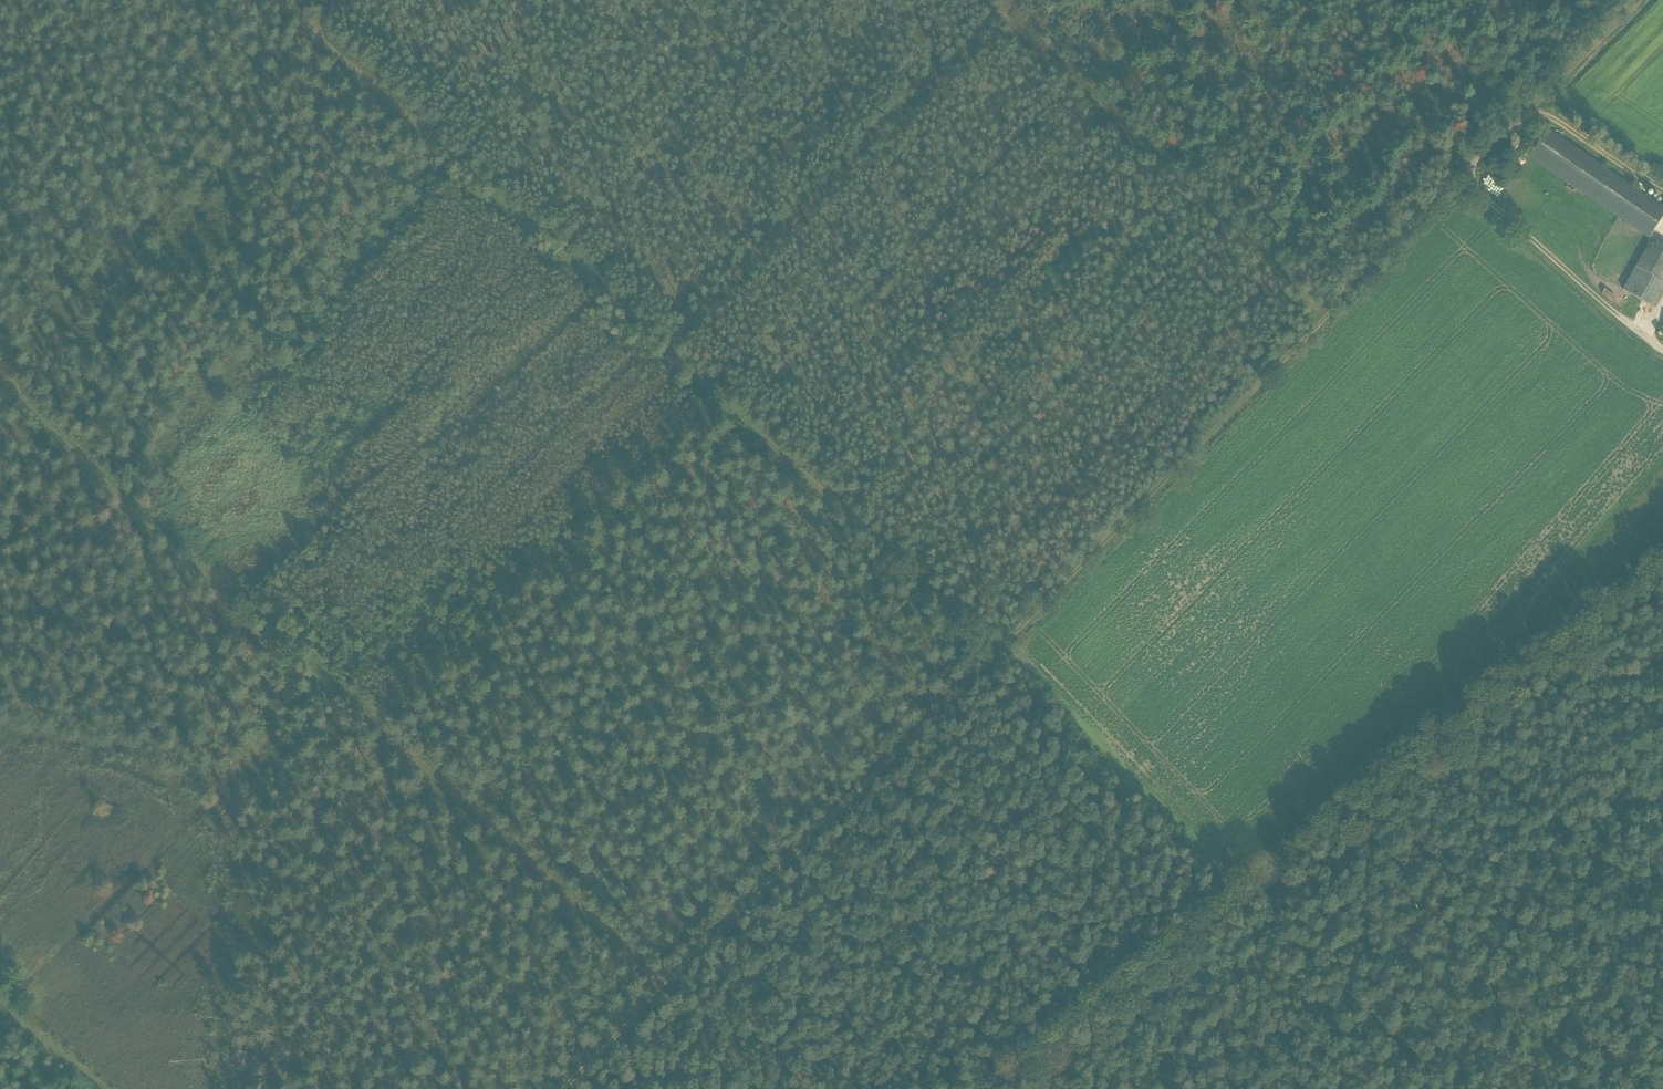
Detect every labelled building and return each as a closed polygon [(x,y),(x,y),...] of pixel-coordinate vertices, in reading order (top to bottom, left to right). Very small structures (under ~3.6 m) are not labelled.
[(1547,130),(1529,157),(1649,238),(1662,217),(1662,205),(1661,207),(1547,130)] [(1622,290),(1655,309),(1662,294),(1662,245),(1656,242),(1654,245),(1649,243),(1622,290)]
